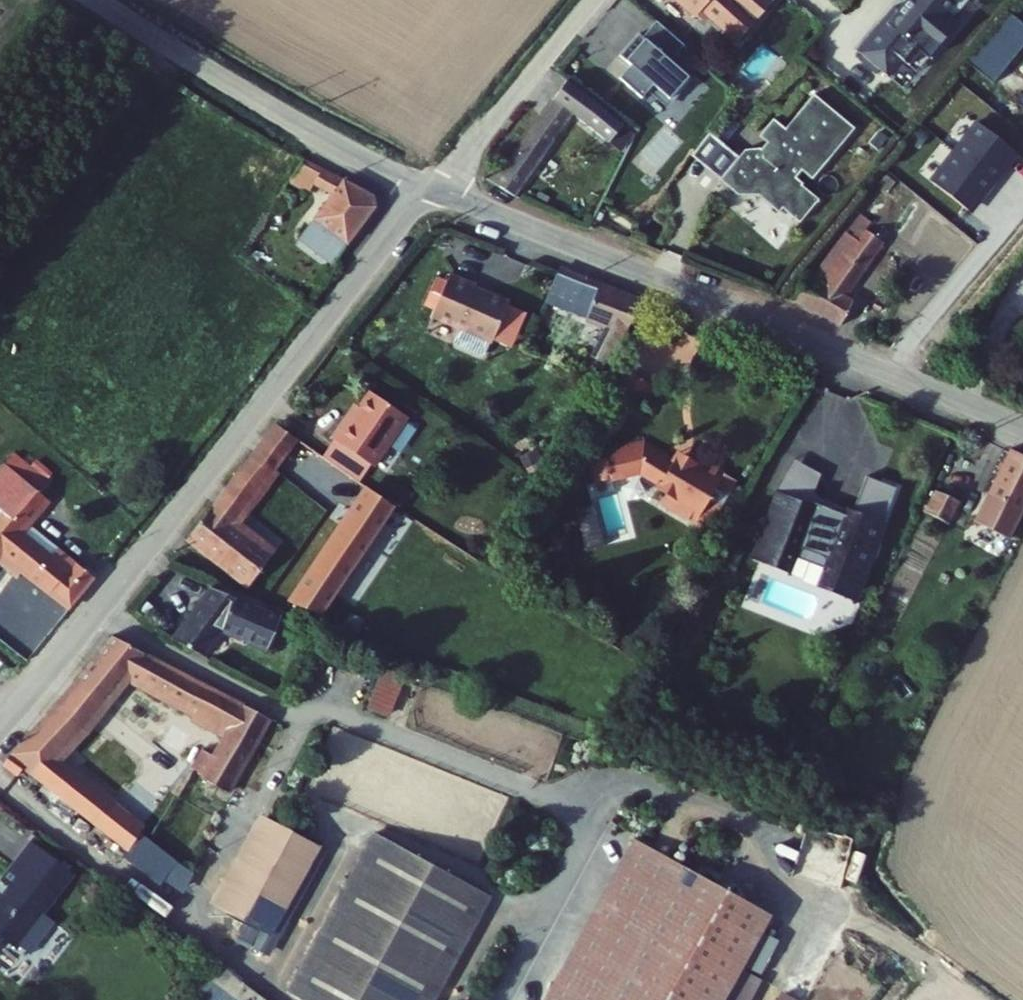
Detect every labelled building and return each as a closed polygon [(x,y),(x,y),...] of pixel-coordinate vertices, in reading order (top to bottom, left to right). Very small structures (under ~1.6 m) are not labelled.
[(702,23),(720,3),(717,0),(676,0),(702,23)] [(720,3),(702,23),(734,50),(763,17),(744,0),(717,0),(720,3)] [(906,1),(899,10),(896,7),(884,22),(886,24),(861,54),(889,76),(914,46),(930,60),(960,23),(946,12),(955,0),(905,0),(906,1)] [(686,47),(658,23),(644,38),(640,35),(621,57),(635,69),(623,83),(643,100),(655,87),(674,104),(694,82),(672,63),(686,47)] [(617,114),(564,84),(502,171),(492,166),(485,175),(517,191),(569,123),(601,141),(617,114)] [(858,129),(816,95),(788,130),(776,120),(762,137),(769,143),(763,150),(748,151),(724,182),(742,197),(760,195),(784,214),(787,210),(804,225),(823,201),(799,180),(805,172),(816,180),(858,129)] [(293,232),(336,263),(379,204),(305,157),(289,180),(316,200),(293,232)] [(828,273),(813,299),(857,326),(873,299),(864,293),(902,239),(885,226),(876,235),(866,229),(835,273),(828,273)] [(556,262),(541,296),(607,331),(595,353),(611,362),(639,295),(556,262)] [(474,276),(448,264),(429,306),(457,319),(451,331),(454,336),(476,346),(481,344),(487,332),(489,333),(507,293),(473,278),(474,276)] [(900,287),(894,296),(902,302),(909,293),(900,287)] [(967,354),(962,363),(971,368),(976,359),(967,354)] [(614,396),(640,411),(656,383),(631,368),(614,396)] [(350,402),(332,429),(373,457),(407,408),(370,382),(354,405),(350,402)] [(234,528),(304,433),(276,415),(186,533),(261,586),(322,609),(402,498),(380,484),(313,573),(234,528)] [(697,519),(726,471),(691,450),(687,459),(679,455),(676,459),(645,440),(606,450),(607,454),(595,457),(600,479),(641,469),(663,481),(660,486),(668,490),(663,499),(697,519)] [(1010,540),(1022,514),(1022,456),(1012,451),(975,522),(1010,540)] [(814,499),(825,472),(796,460),(772,520),(782,515),(789,497),(811,506),(814,499)] [(21,468),(0,491),(0,556),(65,605),(92,570),(61,545),(54,553),(27,531),(34,522),(56,495),(21,468)] [(901,485),(871,474),(855,514),(814,499),(811,506),(789,497),(782,515),(772,520),(779,536),(773,539),(766,556),(780,561),(793,555),(798,544),(837,559),(834,569),(860,579),(869,557),(878,553),(882,543),(878,534),(883,519),(887,521),(901,485)] [(938,491),(927,512),(952,524),(962,503),(938,491)] [(584,506),(569,510),(574,532),(590,528),(584,506)] [(779,536),(772,520),(742,543),(766,556),(773,539),(779,536)] [(61,545),(34,522),(27,531),(54,553),(61,545)] [(209,592),(175,632),(207,648),(228,623),(291,646),(303,613),(274,601),(275,597),(217,575),(209,592)] [(30,649),(46,629),(4,592),(0,596),(0,624),(30,649)] [(63,696),(7,759),(24,774),(34,764),(143,842),(161,817),(75,759),(137,670),(244,729),(261,704),(115,627),(63,696)] [(393,714),(406,680),(380,670),(367,704),(393,714)] [(286,717),(261,704),(244,729),(214,772),(238,788),(286,717)] [(283,823),(230,908),(285,942),(338,858),(283,823)] [(301,990),(317,999),(449,999),(509,905),(399,835),(301,990)] [(30,876),(25,881),(38,891),(59,865),(34,844),(17,865),(30,876)] [(656,860),(565,999),(750,999),(786,944),(656,860)] [(11,938),(26,950),(79,881),(59,865),(38,891),(25,881),(0,912),(0,952),(11,938)] [(214,985),(233,999),(260,999),(224,972),(214,985)]
